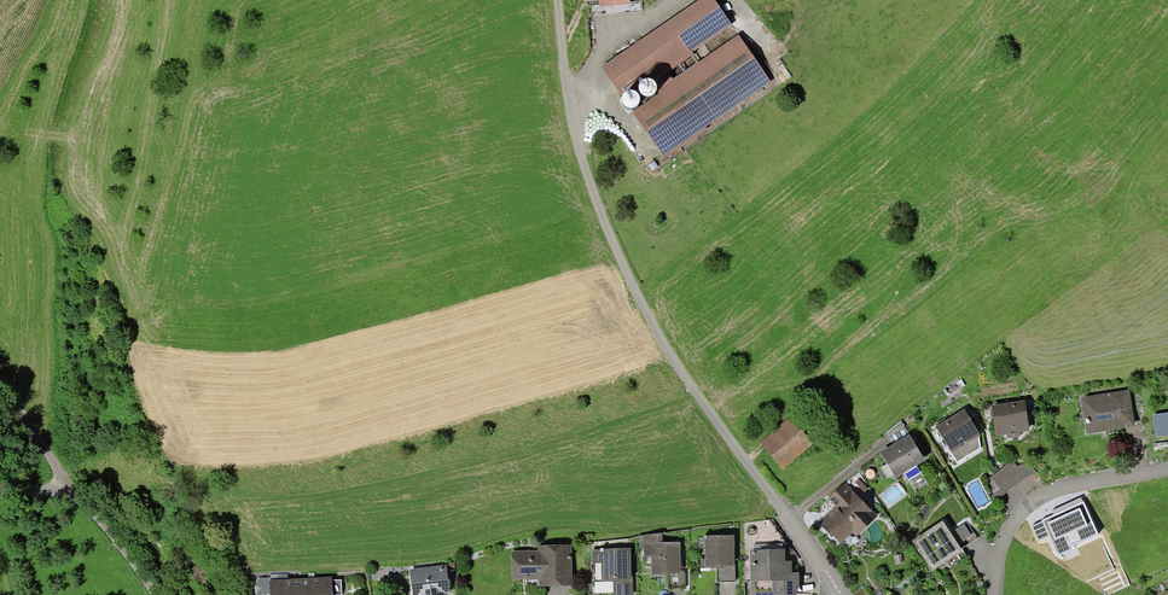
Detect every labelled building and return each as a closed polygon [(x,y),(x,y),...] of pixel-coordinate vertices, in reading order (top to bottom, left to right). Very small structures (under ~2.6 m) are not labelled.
[(668,71),(694,54),(692,52),(732,24),(715,0),(698,0),(601,66),(622,97),(652,77),(659,88),(673,79),(668,71)] [(633,111),(665,158),(684,145),(686,149),(781,84),(757,49),(752,53),(739,34),(673,79),(659,88),(658,90),(660,93),(633,111)] [(1005,361),(1012,355),(1004,346),(997,352),(1005,361)] [(1129,390),(1081,398),(1086,434),(1135,427),(1129,390)] [(1025,400),(991,405),(996,436),(1007,434),(1007,439),(1020,437),(1020,432),(1029,431),(1025,400)] [(936,426),(935,427),(951,453),(957,462),(981,448),(979,436),(980,435),(964,409),(947,419),(936,426)] [(1152,415),(1156,438),(1167,436),(1167,412),(1152,415)] [(789,417),(760,443),(784,469),(812,444),(789,417)] [(935,424),(936,426),(947,419),(946,417),(935,424)] [(894,444),(909,435),(901,421),(887,433),(894,444)] [(894,444),(880,452),(895,478),(925,461),(909,435),(894,444)] [(1027,478),(1037,473),(1029,462),(1018,467),(1012,461),(984,483),(995,499),(1000,499),(1027,478)] [(835,506),(818,522),(841,544),(852,533),(856,537),(877,516),(844,482),(828,498),(835,506)] [(1052,511),(1054,515),(1083,501),(1081,497),(1052,511)] [(1054,515),(1042,520),(1042,521),(1049,536),(1058,555),(1074,548),(1072,546),(1099,535),(1084,501),(1083,501),(1054,515)] [(951,533),(942,520),(912,541),(932,571),(963,550),(961,549),(951,533)] [(1039,541),(1049,536),(1042,521),(1032,525),(1039,541)] [(951,533),(961,549),(978,538),(967,522),(951,533)] [(663,533),(638,536),(639,549),(644,549),(644,557),(651,557),(651,575),(676,575),(676,573),(681,573),(680,542),(662,542),(663,533)] [(705,536),(705,568),(718,567),(725,567),(725,566),(735,566),(734,535),(705,536)] [(571,545),(538,546),(538,551),(511,551),(512,580),(538,580),(538,586),(572,586),(571,545)] [(602,580),(603,580),(603,582),(613,581),(614,594),(633,594),(633,576),(631,576),(630,548),(601,549),(592,550),(592,563),(594,563),(601,563),(602,580)] [(751,581),(772,581),(773,594),(797,594),(797,587),(799,587),(799,573),(792,573),(792,561),(785,561),(785,549),(750,550),(751,581)] [(595,582),(603,582),(603,580),(602,580),(601,563),(594,563),(595,582)] [(409,569),(413,594),(445,594),(445,593),(450,592),(446,565),(409,569)] [(725,567),(718,567),(718,582),(735,581),(735,566),(725,566),(725,567)] [(271,580),(271,577),(270,577),(256,578),(257,594),(270,594),(269,580),(271,580)] [(299,579),(300,594),(332,594),(331,580),(331,577),(315,578),(308,578),(299,579)] [(299,579),(288,579),(271,580),(269,580),(270,594),(300,594),(299,579)] [(331,580),(332,594),(336,594),(342,594),(342,580),(331,580)] [(751,581),(751,594),(773,594),(772,581),(751,581)] [(863,587),(851,594),(852,594),(868,594),(863,587)]
